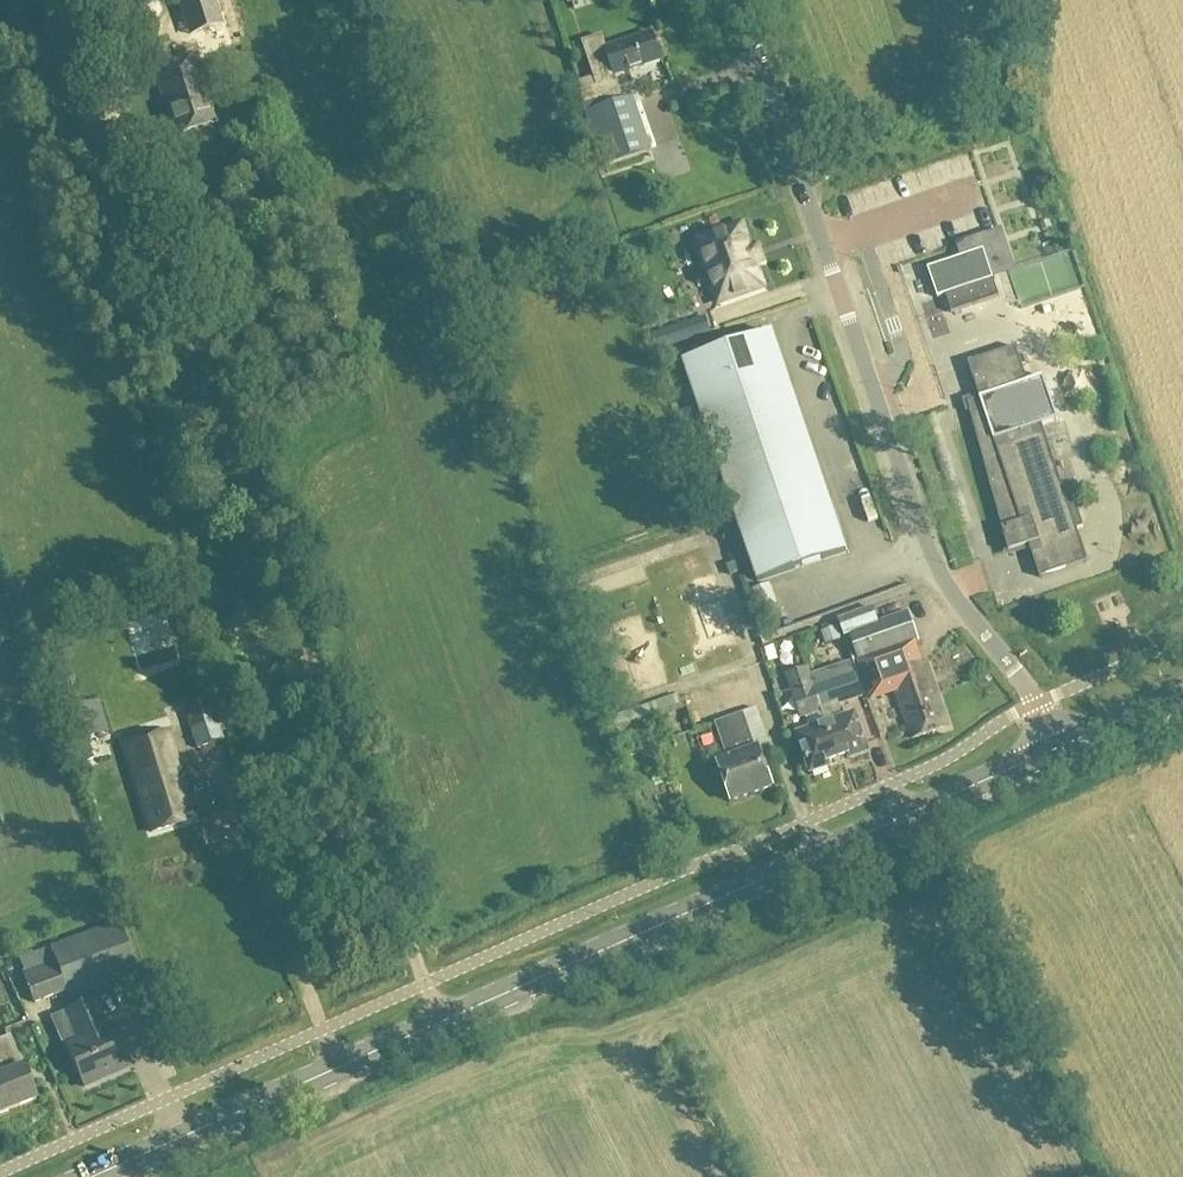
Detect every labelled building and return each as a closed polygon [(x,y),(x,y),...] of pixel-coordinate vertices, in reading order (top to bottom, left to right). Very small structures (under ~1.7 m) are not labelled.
[(189,35),(221,25),(213,0),(178,0),(189,35)] [(569,5),(573,4),(575,12),(593,7),(591,0),(568,0),(569,5)] [(188,36),(194,52),(225,42),(221,25),(189,35),(188,36)] [(586,115),(588,115),(604,167),(649,153),(633,101),(623,104),(614,77),(660,62),(652,34),(605,49),(601,38),(582,44),(594,80),(581,84),(584,91),(579,93),(586,115)] [(164,50),(151,54),(156,71),(154,71),(176,137),(217,123),(195,58),(169,66),(164,50)] [(241,109),(224,113),(228,125),(244,120),(241,109)] [(673,135),(649,141),(657,171),(681,164),(673,135)] [(763,288),(741,225),(696,241),(718,304),(763,288)] [(983,251),(927,269),(937,299),(944,296),(945,295),(993,279),(983,251)] [(945,295),(951,313),(999,297),(993,279),(945,295)] [(916,300),(921,332),(937,329),(932,297),(916,300)] [(666,330),(672,347),(710,334),(704,317),(666,330)] [(757,582),(847,552),(772,333),(682,363),(757,582)] [(968,363),(980,399),(967,404),(1008,552),(1028,545),(1039,578),(1087,562),(1076,530),(1083,528),(1075,504),(1069,507),(1042,426),(1058,421),(1043,377),(1027,382),(1016,347),(968,363)] [(1063,366),(1057,398),(1087,404),(1093,372),(1063,366)] [(706,570),(682,578),(689,599),(690,599),(700,631),(722,624),(706,570)] [(907,612),(877,623),(872,608),(836,621),(843,639),(848,637),(858,664),(883,655),(883,656),(916,645),(918,644),(907,612)] [(174,647),(164,614),(124,625),(134,658),(174,647)] [(821,632),(829,658),(844,654),(836,628),(821,632)] [(766,633),(758,636),(762,646),(769,644),(766,633)] [(883,655),(858,664),(872,702),(896,693),(912,740),(948,728),(927,665),(924,666),(916,645),(883,656),(883,655)] [(814,689),(807,669),(806,670),(839,763),(868,753),(854,716),(842,720),(837,707),(860,698),(852,676),(814,689)] [(839,763),(806,670),(786,677),(801,719),(805,718),(810,730),(797,736),(810,773),(839,763)] [(677,696),(612,720),(617,735),(682,712),(677,696)] [(706,699),(683,706),(686,719),(709,712),(706,699)] [(214,712),(187,721),(195,751),(223,742),(214,712)] [(730,805),(773,789),(758,746),(754,748),(742,714),(714,724),(726,758),(715,762),(730,805)] [(152,835),(195,821),(166,732),(123,746),(152,835)] [(28,973),(24,975),(35,1005),(67,994),(69,1000),(137,975),(123,938),(122,939),(117,927),(24,961),(28,973)] [(77,1041),(65,1046),(83,1089),(129,1069),(111,1027),(106,1029),(95,1002),(66,1015),(77,1041)] [(0,1041),(0,1115),(35,1102),(23,1068),(21,1069),(10,1038),(0,1041)]
